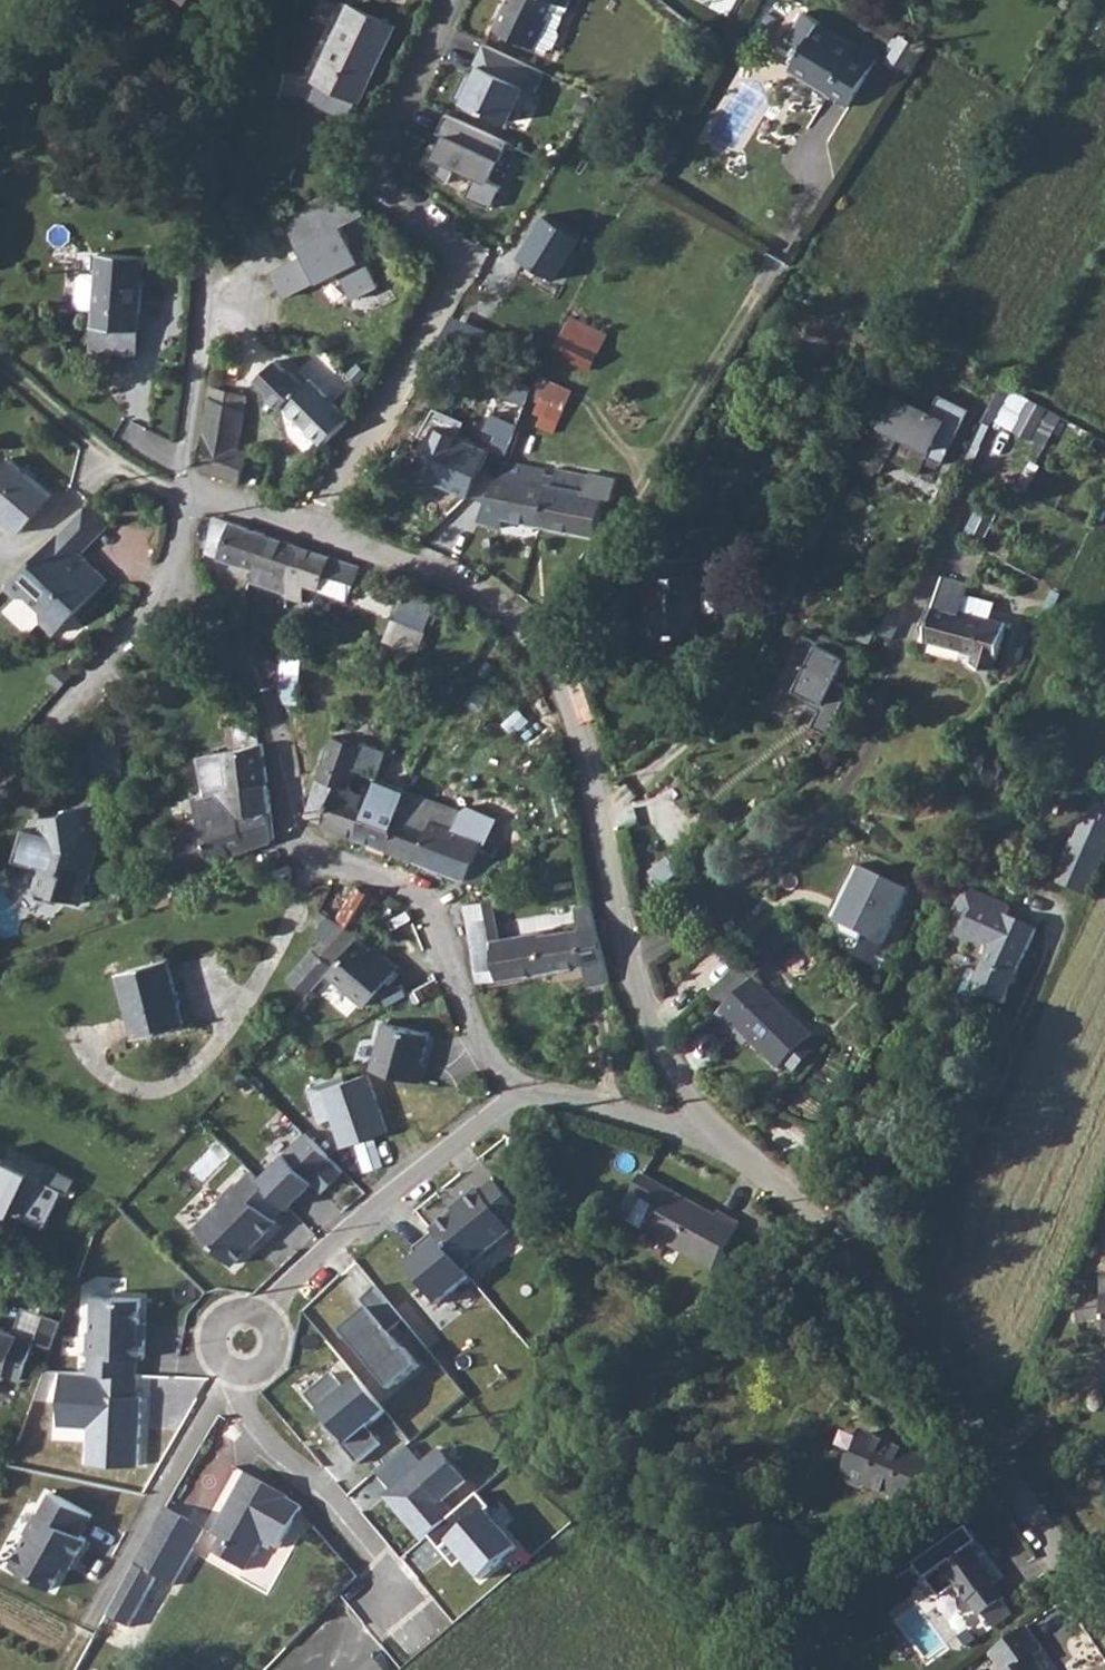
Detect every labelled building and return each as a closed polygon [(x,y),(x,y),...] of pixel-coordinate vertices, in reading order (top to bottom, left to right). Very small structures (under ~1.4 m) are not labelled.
[(350,4),(342,0),(319,0),(311,18),(338,30),(350,4)] [(547,52),(549,48),(555,47),(561,34),(559,29),(569,6),(570,6),(573,0),(509,0),(495,28),(536,47),(547,52)] [(361,101),(396,26),(350,4),(338,30),(315,80),(317,81),(308,101),(349,120),(358,100),(361,101)] [(848,107),(879,57),(858,44),(857,47),(820,24),(821,22),(805,12),(790,36),(801,43),(798,50),(801,52),(795,62),(809,71),(812,82),(829,92),(828,94),(848,107)] [(907,73),(925,46),(901,30),(891,45),(898,50),(891,62),(907,73)] [(809,71),(795,62),(791,69),(812,82),(809,71)] [(526,82),(482,65),(465,101),(509,122),(526,82)] [(508,143),(448,115),(440,132),(447,135),(436,158),(476,177),(468,198),(491,207),(502,185),(491,180),(508,143)] [(340,187),(284,216),(300,248),(304,246),(308,254),(273,271),(286,297),(339,270),(354,299),(379,286),(364,256),(359,258),(343,226),(367,214),(340,187)] [(95,327),(139,330),(145,256),(100,253),(99,274),(96,309),(95,327)] [(81,308),(96,309),(99,274),(83,273),(79,276),(77,304),(81,308)] [(608,333),(572,316),(554,352),(589,370),(608,333)] [(139,330),(95,327),(93,350),(137,353),(139,330)] [(282,404),(318,445),(342,425),(357,411),(343,393),(328,409),(295,369),(284,382),(291,393),(282,404)] [(573,390),(541,375),(534,393),(532,398),(539,402),(535,411),(543,415),(538,426),(555,433),(573,390)] [(519,417),(528,391),(507,384),(497,409),(519,417)] [(1048,408),(1001,384),(982,421),(990,424),(996,419),(1032,438),(1048,408)] [(210,386),(204,434),(239,449),(247,395),(210,386)] [(895,395),(877,432),(895,440),(899,432),(932,448),(928,457),(943,464),(971,409),(940,393),(931,413),(895,395)] [(415,471),(470,495),(490,450),(455,434),(460,423),(441,415),(436,426),(435,426),(415,471)] [(342,425),(318,445),(333,463),(356,442),(342,425)] [(202,468),(241,484),(249,452),(239,449),(204,434),(200,465),(200,467),(202,468)] [(10,458),(0,470),(0,515),(20,533),(53,495),(10,458)] [(504,516),(539,523),(546,486),(542,485),(545,474),(546,469),(506,460),(479,520),(502,528),(504,516)] [(546,486),(539,523),(597,535),(605,498),(612,499),(616,478),(589,473),(588,475),(557,468),(555,476),(553,485),(547,483),(546,486)] [(555,476),(549,475),(547,483),(553,485),(555,476)] [(85,506),(65,528),(81,544),(77,549),(81,553),(107,526),(85,506)] [(255,569),(266,534),(215,516),(206,553),(255,569)] [(39,554),(7,587),(17,597),(28,597),(42,610),(42,621),(56,634),(108,579),(97,569),(90,569),(84,563),(88,559),(81,553),(77,549),(81,544),(65,528),(39,554)] [(292,576),(299,545),(266,534),(255,569),(251,580),(287,592),(292,576)] [(287,592),(287,596),(304,602),(305,584),(320,589),(324,575),(354,584),(355,584),(361,566),(299,545),(292,576),(287,592)] [(348,600),(354,584),(324,575),(320,589),(320,590),(348,600)] [(1007,623),(991,618),(995,602),(966,594),(969,584),(942,576),(925,639),(976,652),(973,663),(995,669),(1007,623)] [(426,632),(401,622),(393,643),(418,653),(426,632)] [(802,635),(780,681),(812,697),(809,703),(821,709),(812,726),(828,734),(851,688),(836,680),(851,649),(823,634),(819,643),(802,635)] [(286,702),(301,703),(302,673),(281,671),(280,689),(286,702)] [(307,816),(357,836),(371,796),(349,788),(356,767),(379,775),(388,750),(363,741),(362,745),(335,735),(307,816)] [(275,838),(263,743),(198,757),(205,793),(192,797),(198,817),(190,820),(195,833),(161,849),(168,863),(182,857),(189,871),(213,861),(273,840),(274,840),(274,839),(275,838)] [(357,836),(388,848),(408,790),(378,778),(371,796),(357,836)] [(388,848),(418,860),(435,822),(455,830),(463,811),(408,790),(388,848)] [(1104,825),(1104,805),(1096,802),(1089,818),(1104,825)] [(98,850),(91,806),(67,810),(68,813),(42,817),(44,834),(25,829),(16,860),(42,867),(35,889),(39,896),(56,900),(62,896),(84,902),(98,850)] [(435,822),(418,860),(466,879),(467,879),(484,885),(497,856),(481,849),(484,841),(487,843),(498,819),(469,806),(463,811),(455,830),(435,822)] [(1087,896),(1104,855),(1104,825),(1089,818),(1086,817),(1075,841),(1073,840),(1055,882),(1087,896)] [(182,857),(168,863),(175,878),(189,871),(182,857)] [(855,864),(840,895),(850,900),(839,924),(841,934),(860,943),(864,935),(884,945),(910,891),(855,864)] [(338,920),(361,930),(376,895),(354,885),(338,920)] [(969,897),(962,894),(943,937),(988,956),(980,973),(972,970),(961,995),(979,1003),(982,995),(1005,1005),(1038,929),(1007,916),(1011,907),(972,890),(969,897)] [(850,900),(840,895),(829,919),(839,924),(850,900)] [(473,943),(503,938),(496,899),(466,905),(473,943)] [(473,943),(480,982),(585,963),(589,986),(608,982),(594,904),(575,907),(579,928),(544,934),(543,930),(503,938),(473,943)] [(745,960),(738,967),(753,980),(755,978),(799,931),(785,916),(744,959),(745,960)] [(360,936),(339,923),(315,950),(314,949),(288,979),(308,996),(328,973),(358,938),(360,936)] [(372,950),(358,938),(328,973),(365,1006),(399,967),(385,955),(382,959),(372,950)] [(375,947),(372,950),(382,959),(385,955),(375,947)] [(169,959),(121,971),(137,1037),(186,1025),(184,1018),(169,959)] [(753,980),(738,967),(710,996),(723,1009),(719,1013),(736,1030),(738,1028),(750,1040),(780,1069),(788,1061),(805,1043),(813,1035),(755,978),(753,980)] [(402,984),(382,995),(388,1006),(408,995),(402,984)] [(746,1045),(750,1040),(738,1028),(736,1030),(719,1013),(716,1016),(746,1045)] [(384,1022),(372,1069),(421,1082),(426,1064),(422,1063),(430,1034),(384,1022)] [(805,1043),(788,1061),(797,1071),(815,1053),(805,1043)] [(345,1146),(388,1131),(368,1074),(347,1081),(344,1074),(309,1087),(321,1122),(335,1117),(345,1146)] [(306,1132),(261,1178),(288,1205),(290,1206),(314,1182),(324,1192),(345,1170),(306,1132)] [(374,1138),(358,1143),(367,1170),(383,1165),(374,1138)] [(43,1231),(63,1192),(0,1160),(0,1212),(43,1231)] [(223,1200),(197,1226),(235,1264),(278,1220),(275,1217),(288,1205),(261,1178),(253,1170),(240,1182),(238,1181),(221,1198),(223,1200)] [(716,1216),(642,1174),(632,1192),(657,1206),(644,1231),(714,1270),(740,1223),(719,1211),(716,1216)] [(454,1214),(433,1230),(435,1233),(466,1271),(514,1232),(511,1228),(524,1217),(494,1180),(480,1191),(477,1187),(450,1209),(454,1214)] [(466,1271),(435,1233),(415,1249),(420,1256),(407,1266),(439,1306),(472,1279),(466,1271)] [(1101,1279),(1103,1298),(1077,1301),(1080,1322),(1104,1320),(1104,1279),(1101,1279)] [(367,1308),(341,1329),(391,1391),(421,1366),(393,1331),(405,1321),(379,1287),(362,1301),(367,1308)] [(142,1298),(95,1295),(93,1330),(90,1330),(89,1354),(92,1355),(91,1373),(97,1373),(137,1374),(138,1357),(145,1358),(146,1338),(140,1337),(142,1298)] [(36,1340),(46,1314),(25,1306),(15,1333),(36,1340)] [(46,1314),(36,1340),(53,1347),(63,1321),(46,1314)] [(3,1380),(5,1374),(20,1380),(36,1340),(15,1333),(0,1327),(0,1379),(3,1380)] [(95,1393),(91,1393),(87,1463),(138,1466),(142,1396),(138,1396),(139,1375),(137,1375),(137,1374),(97,1373),(95,1393)] [(389,1413),(361,1379),(347,1390),(334,1374),(308,1395),(344,1441),(342,1443),(359,1464),(383,1444),(370,1428),(389,1413)] [(912,1505),(931,1461),(866,1433),(857,1453),(851,1455),(845,1471),(849,1483),(864,1489),(870,1487),(912,1505)] [(472,1483),(444,1448),(385,1495),(422,1541),(429,1536),(456,1513),(448,1503),(472,1483)] [(289,1496),(248,1473),(214,1534),(224,1539),(216,1554),(245,1570),(253,1556),(255,1557),(265,1539),(280,1548),(303,1507),(288,1498),(289,1496)] [(29,1533),(11,1565),(52,1588),(72,1553),(78,1556),(88,1538),(81,1535),(93,1514),(53,1491),(41,1512),(39,1510),(27,1532),(29,1533)] [(456,1513),(429,1536),(457,1570),(465,1564),(483,1585),(526,1550),(507,1527),(518,1519),(502,1499),(493,1506),(482,1493),(456,1513)] [(205,1529),(167,1508),(107,1615),(129,1627),(157,1577),(173,1586),(205,1529)] [(969,1528),(916,1565),(940,1598),(957,1585),(969,1602),(971,1601),(981,1616),(984,1614),(993,1627),(1012,1613),(1003,1600),(1005,1599),(994,1584),(995,1583),(971,1549),(980,1542),(969,1528)] [(1027,1626),(990,1653),(1003,1669),(1045,1669),(1034,1656),(1043,1649),(1027,1626)]
